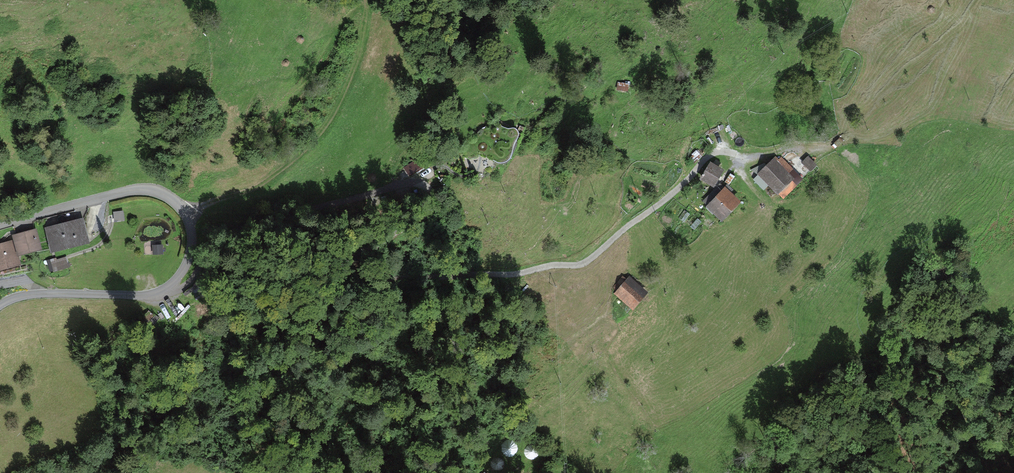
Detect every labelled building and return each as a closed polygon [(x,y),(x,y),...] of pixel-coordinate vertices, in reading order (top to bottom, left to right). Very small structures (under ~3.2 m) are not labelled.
[(778,158),(775,155),(757,173),(758,174),(753,179),(764,189),(769,184),(778,194),(778,193),(783,198),(802,178),(781,156),(778,158)] [(817,164),(808,155),(801,162),(810,171),(817,164)] [(724,168),(710,161),(701,178),(714,185),(724,168)] [(730,185),(727,182),(724,186),(720,182),(702,200),(706,204),(705,205),(722,221),(741,200),(731,191),(733,189),(730,185)] [(123,209),(112,211),(114,221),(125,219),(123,209)] [(83,216),(45,227),(51,251),(90,240),(83,216)] [(36,227),(12,234),(13,238),(17,254),(42,247),(36,227)] [(0,242),(0,268),(20,263),(17,254),(13,238),(0,242)] [(162,244),(152,244),(153,253),(163,253),(162,244)] [(56,257),(46,260),(50,271),(69,265),(66,256),(56,258),(56,257)] [(647,292),(630,276),(615,291),(632,307),(647,292)]
